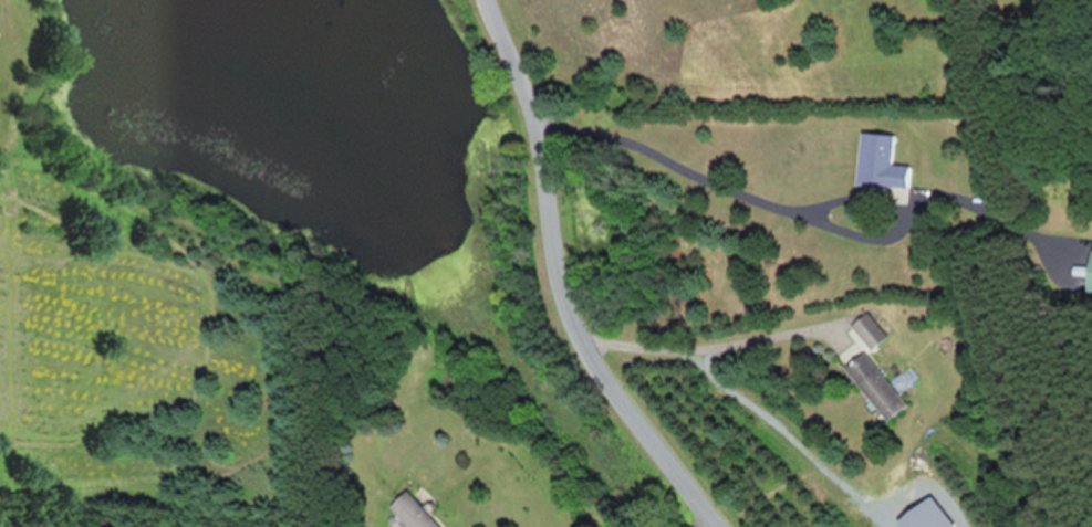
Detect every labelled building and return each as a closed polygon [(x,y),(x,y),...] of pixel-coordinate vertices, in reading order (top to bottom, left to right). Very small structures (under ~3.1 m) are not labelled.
[(893,134),(859,131),(854,183),(891,187),(890,202),(906,203),(909,166),(891,164),(893,134)] [(886,335),(866,311),(850,324),(870,348),(886,335)] [(843,364),(884,420),(905,404),(865,349),(843,364)] [(404,490),(387,506),(408,526),(440,526),(404,490)]
